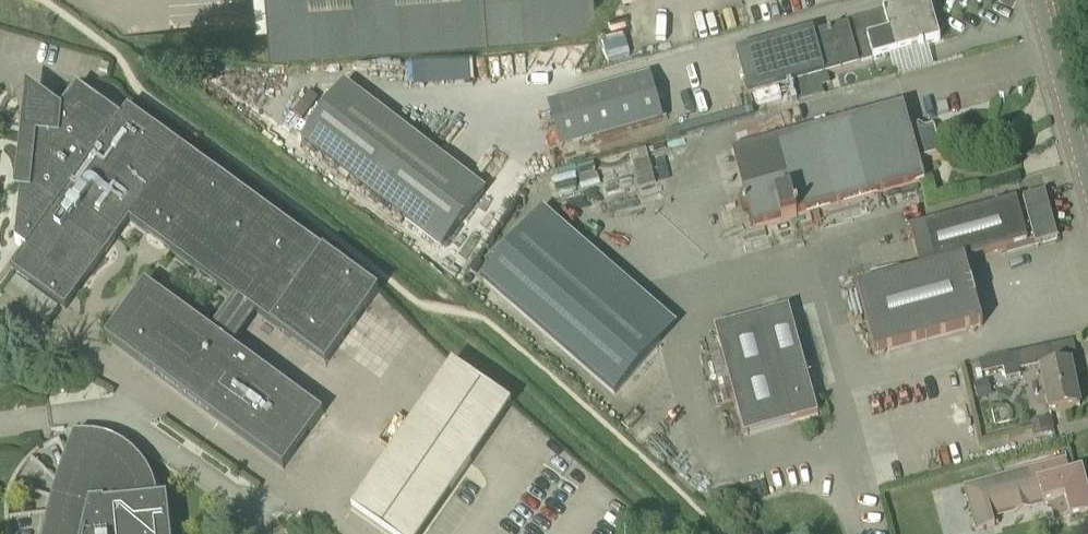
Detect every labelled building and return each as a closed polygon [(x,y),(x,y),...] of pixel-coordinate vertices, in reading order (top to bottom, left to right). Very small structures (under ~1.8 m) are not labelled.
[(271,49),(575,26),(596,3),(596,0),(267,0),(271,49)] [(934,20),(929,0),(926,0),(883,12),(884,14),(848,24),(848,26),(844,27),(849,44),(934,20)] [(849,44),(855,66),(880,59),(879,57),(895,53),(895,54),(940,42),(934,20),(849,44)] [(855,66),(849,44),(844,27),(814,35),(813,32),(736,53),(748,96),(825,74),(855,66)] [(598,140),(664,122),(651,75),(585,94),(598,140)] [(343,88),(301,144),(442,248),(483,191),(343,88)] [(121,120),(77,89),(58,116),(30,96),(29,106),(27,122),(28,122),(27,134),(32,134),(27,188),(21,188),(16,244),(26,251),(12,271),(15,273),(19,276),(66,310),(130,222),(326,365),(378,293),(128,111),(121,120)] [(910,126),(904,106),(733,153),(745,196),(740,198),(744,212),(749,211),(753,228),(781,220),(781,222),(797,218),(797,216),(925,181),(920,161),(941,155),(933,125),(925,127),(918,124),(910,126)] [(634,169),(600,176),(598,167),(558,175),(567,215),(640,199),(634,169)] [(1036,245),(1059,239),(1046,193),(1023,199),(1024,200),(910,230),(922,273),(866,288),(884,353),(983,326),(965,261),(1035,242),(1036,245)] [(587,223),(589,263),(638,261),(637,237),(625,238),(625,222),(587,223)] [(530,227),(483,280),(614,396),(660,343),(530,227)] [(283,469),(323,415),(146,286),(106,340),(283,469)] [(745,436),(818,416),(789,310),(715,330),(745,436)] [(1081,407),(1071,364),(1078,363),(1074,342),(1017,354),(1020,371),(1040,366),(1041,370),(1040,371),(1049,414),(1081,407)] [(361,508),(400,533),(431,533),(515,410),(518,405),(459,364),(361,508)] [(168,502),(159,503),(155,487),(147,472),(137,459),(123,448),(108,441),(92,437),(75,437),(60,477),(48,519),(45,533),(171,533),(168,502)] [(1019,472),(1019,474),(1029,508),(1044,504),(1044,506),(1050,504),(1051,508),(1054,521),(1069,517),(1070,520),(1087,516),(1087,492),(1082,470),(1069,474),(1065,460),(1019,472)] [(972,517),(991,512),(990,506),(1013,499),(1007,477),(965,489),(972,517)]
